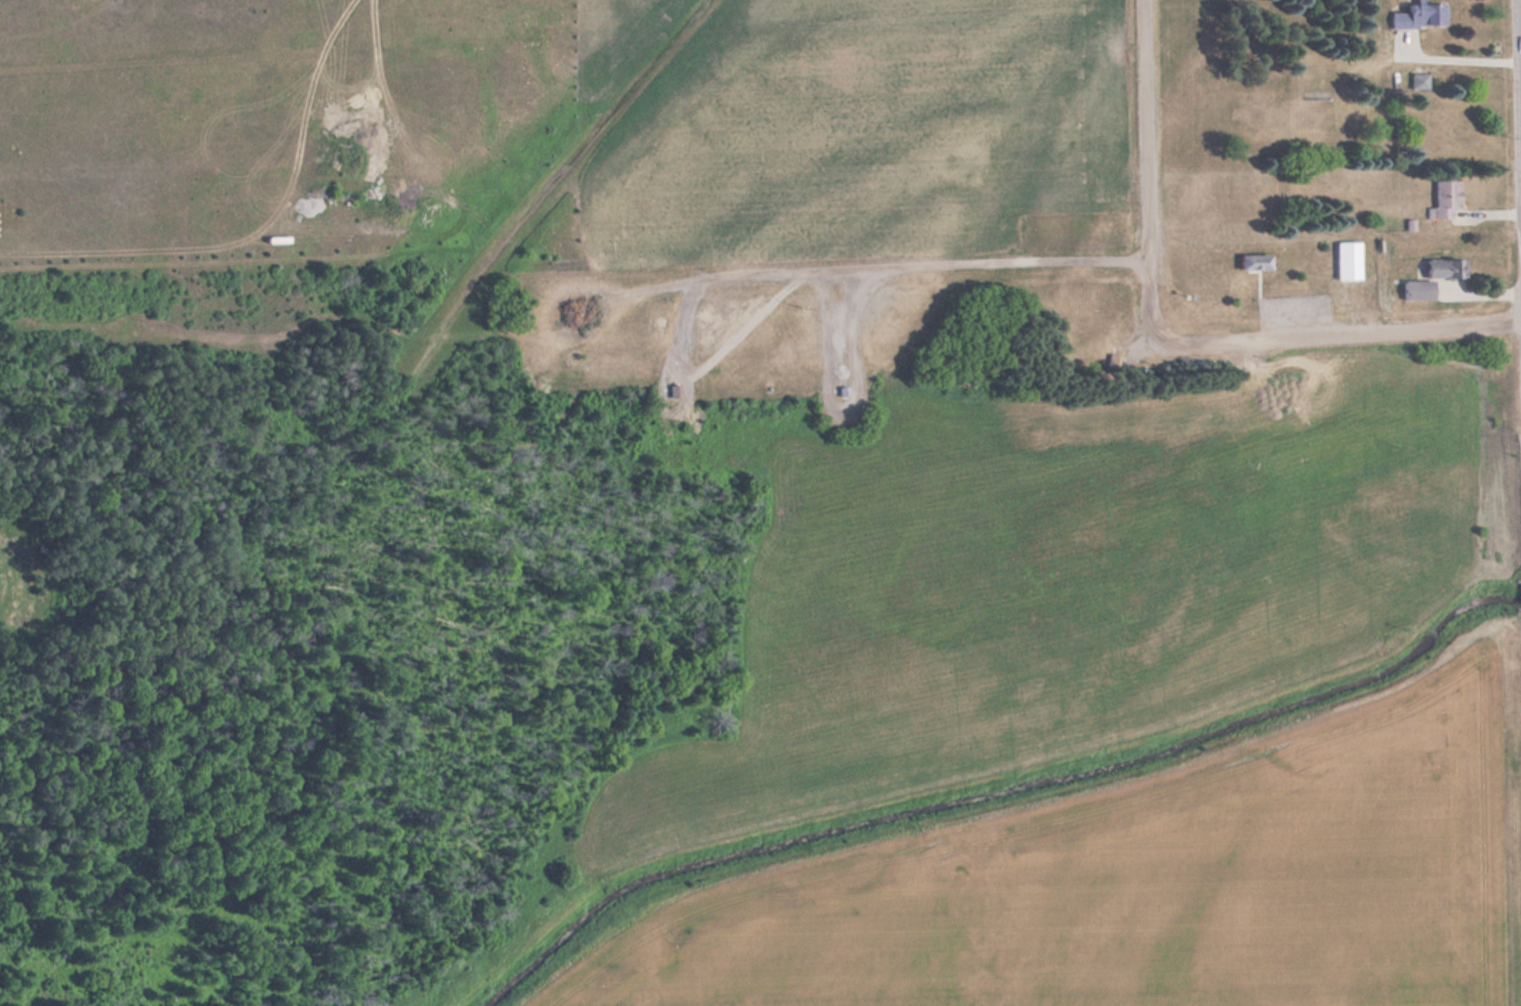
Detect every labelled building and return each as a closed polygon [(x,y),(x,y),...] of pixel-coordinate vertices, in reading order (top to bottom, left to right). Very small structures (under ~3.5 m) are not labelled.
[(1387,12),(1387,27),(1441,27),(1441,4),(1401,3),(1401,12),(1387,12)] [(1407,87),(1423,87),(1423,74),(1407,74),(1407,87)] [(1455,180),(1430,180),(1430,206),(1425,206),(1425,217),(1451,217),(1451,208),(1455,208),(1455,180)] [(1356,277),(1356,241),(1333,241),(1333,277),(1356,277)] [(1266,253),(1235,253),(1235,268),(1266,268),(1266,253)] [(1461,275),(1461,258),(1422,258),(1422,275),(1461,275)] [(1429,279),(1400,279),(1400,298),(1429,298),(1429,279)]
